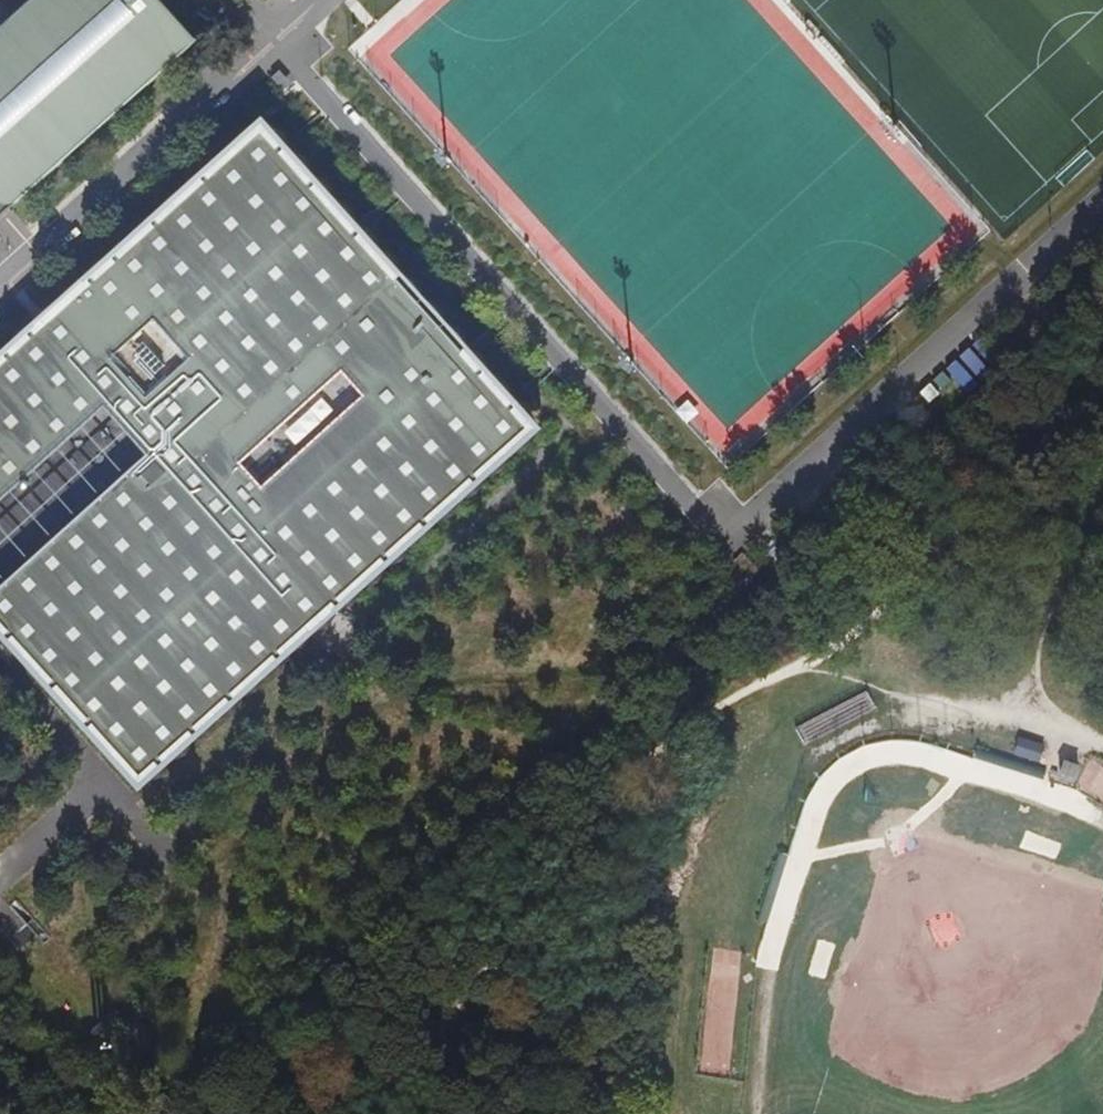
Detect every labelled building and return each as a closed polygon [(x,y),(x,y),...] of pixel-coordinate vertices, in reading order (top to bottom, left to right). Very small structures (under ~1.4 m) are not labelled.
[(202,39),(167,0),(32,0),(0,29),(0,219),(202,39)] [(262,128),(0,363),(0,623),(140,779),(532,427),(262,128)] [(1018,738),(1015,756),(1037,761),(1041,743),(1018,738)]
